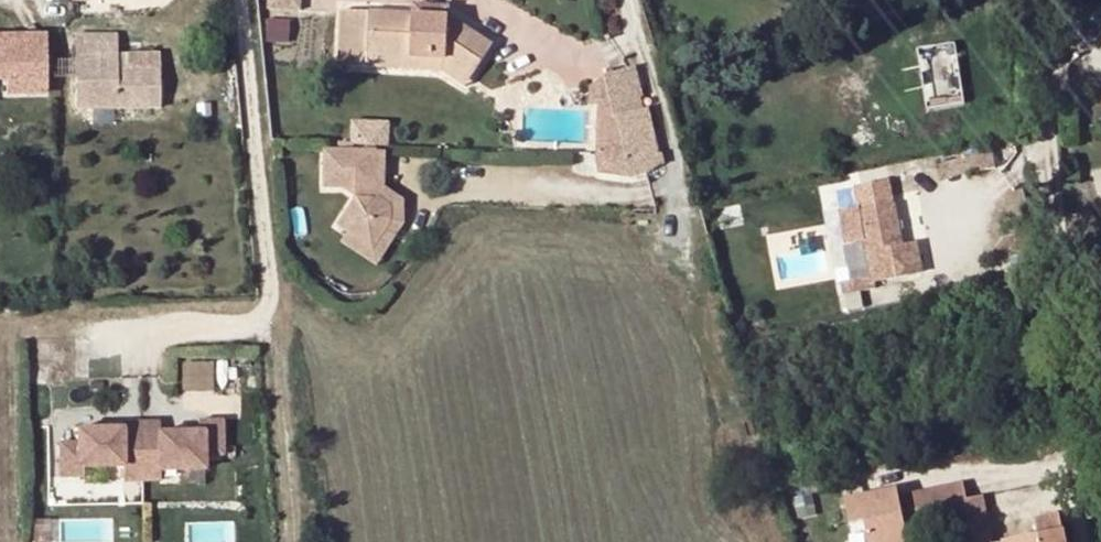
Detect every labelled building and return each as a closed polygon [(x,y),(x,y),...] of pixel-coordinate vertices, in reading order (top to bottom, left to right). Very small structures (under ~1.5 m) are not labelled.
[(299,9),(300,0),(267,0),(266,7),(299,9)] [(447,4),(412,2),(411,16),(447,18),(447,4)] [(337,69),(367,71),(368,57),(445,64),(473,79),(494,48),(447,18),(411,16),(339,11),(339,15),(337,69)] [(0,37),(0,78),(6,78),(22,92),(36,77),(47,77),(46,60),(22,36),(0,37)] [(46,36),(22,36),(46,60),(46,36)] [(117,41),(77,42),(79,118),(159,115),(156,52),(118,53),(117,41)] [(368,57),(367,71),(444,77),(465,90),(473,79),(445,64),(368,57)] [(606,82),(607,84),(625,160),(598,158),(606,180),(632,187),(648,185),(655,172),(632,75),(606,82)] [(960,75),(926,81),(931,109),(965,104),(960,75)] [(36,77),(22,92),(47,92),(47,77),(36,77)] [(0,78),(0,93),(22,92),(6,78),(0,78)] [(625,160),(607,84),(587,89),(588,110),(596,109),(598,158),(625,160)] [(395,143),(396,118),(355,117),(355,143),(395,143)] [(992,152),(962,158),(965,175),(995,168),(992,152)] [(381,153),(369,154),(376,199),(391,210),(393,223),(373,250),(353,236),(344,248),(375,268),(409,222),(407,203),(387,190),(381,153)] [(376,199),(369,154),(320,156),(325,194),(340,192),(350,198),(353,210),(342,229),(353,236),(373,250),(393,223),(391,210),(376,199)] [(889,180),(854,187),(858,210),(842,213),(848,248),(865,245),(872,280),(873,287),(925,276),(918,245),(904,247),(896,202),(893,203),(889,180)] [(872,280),(842,287),(844,298),(874,291),(873,287),(872,280)] [(82,472),(82,467),(124,466),(124,472),(124,481),(159,480),(159,471),(205,471),(205,470),(205,454),(222,454),(221,420),(199,420),(199,430),(158,431),(158,421),(123,422),(123,427),(77,428),(77,442),(59,442),(60,472),(60,477),(82,476),(82,472)] [(927,485),(933,518),(952,514),(964,495),(961,479),(927,485)] [(884,485),(886,493),(896,491),(895,483),(884,485)] [(865,541),(904,541),(902,523),(933,518),(927,485),(896,491),(886,493),(884,485),(841,493),(846,518),(860,515),(865,541)] [(957,541),(977,541),(990,540),(981,492),(964,495),(952,514),(957,541)] [(1002,541),(1063,541),(1058,513),(1034,517),(1036,531),(1001,538),(1002,541)]
